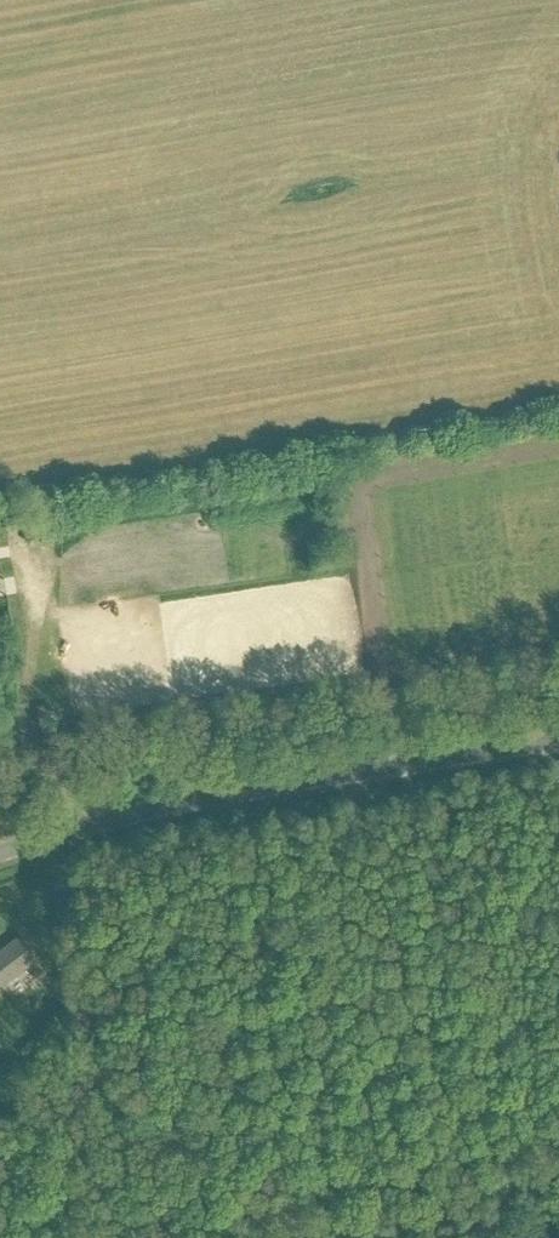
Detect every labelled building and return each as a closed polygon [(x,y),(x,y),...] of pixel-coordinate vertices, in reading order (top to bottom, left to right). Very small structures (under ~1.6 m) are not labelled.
[(36,705),(38,725),(53,723),(50,703),(36,705)] [(36,961),(37,960),(18,935),(0,950),(0,984),(2,986),(36,961)]
